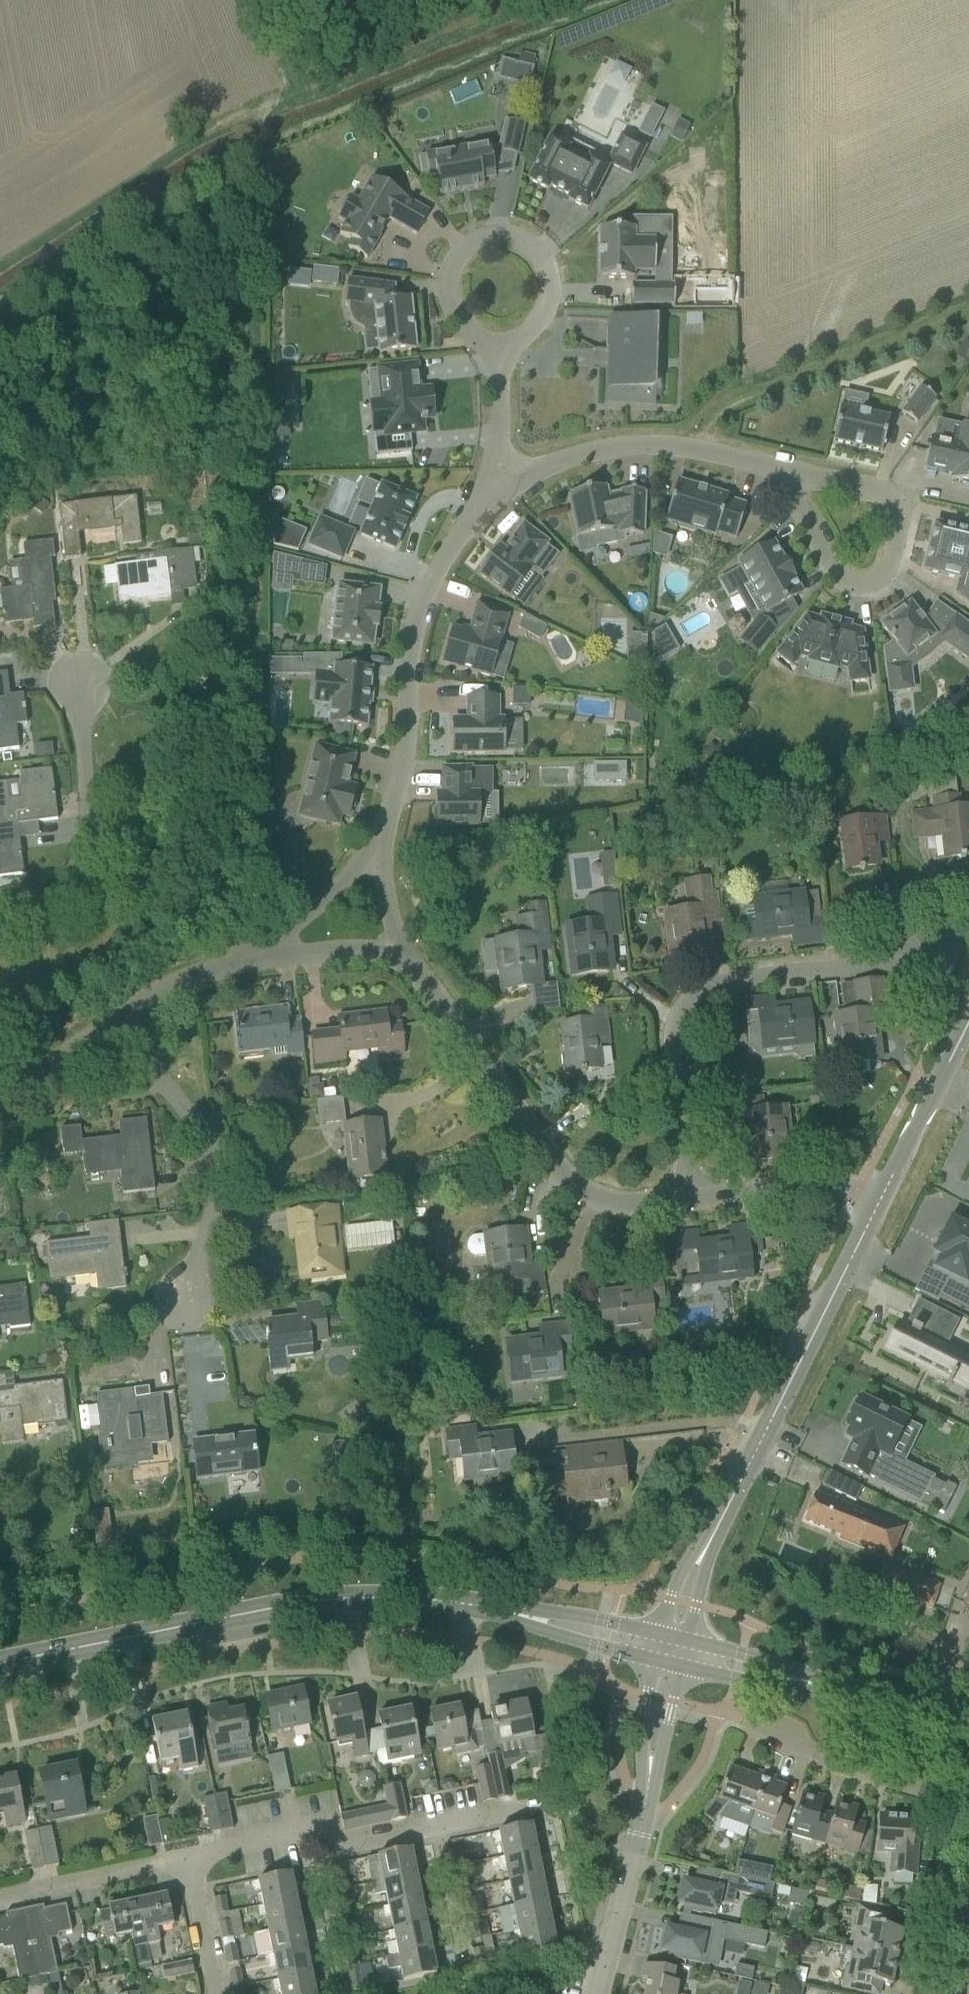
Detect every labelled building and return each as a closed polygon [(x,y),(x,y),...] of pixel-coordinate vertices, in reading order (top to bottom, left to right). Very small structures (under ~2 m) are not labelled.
[(520,52),(517,63),(532,67),(535,56),(520,52)] [(520,80),(519,83),(529,86),(534,67),(532,67),(517,63),(502,60),(499,70),(513,73),(520,80)] [(639,132),(650,138),(662,112),(652,107),(639,132)] [(502,151),(517,155),(524,124),(509,120),(502,151)] [(679,120),(670,136),(682,142),(691,126),(679,120)] [(621,136),(608,163),(631,175),(645,148),(621,136)] [(570,196),(568,200),(588,211),(610,169),(590,159),(588,163),(568,153),(570,149),(550,138),(528,180),(547,190),(549,186),(570,196)] [(496,178),(489,143),(425,154),(429,178),(436,177),(439,194),(484,186),(483,181),(496,178)] [(340,210),(341,214),(338,218),(346,223),(339,234),(351,241),(347,248),(367,259),(380,236),(378,235),(388,218),(416,234),(429,213),(402,198),(403,196),(372,178),(359,201),(351,197),(348,201),(344,202),(340,210)] [(660,243),(661,218),(633,218),(633,229),(600,229),(600,279),(633,279),(633,271),(655,272),(655,243),(660,243)] [(314,267),(312,282),(336,285),(338,271),(314,267)] [(289,270),(287,286),(309,289),(311,273),(289,270)] [(345,303),(358,305),(358,311),(359,313),(359,314),(361,316),(362,317),(363,318),(364,319),(365,320),(367,321),(371,321),(376,320),(380,354),(416,350),(410,298),(390,300),(389,284),(348,279),(345,303)] [(631,304),(674,304),(674,286),(631,285),(631,304)] [(657,375),(657,354),(647,354),(647,340),(655,340),(655,320),(606,318),(605,352),(609,352),(608,372),(606,372),(606,368),(605,368),(604,403),(661,405),(661,398),(645,398),(646,374),(657,375)] [(956,355),(967,362),(968,360),(968,342),(966,340),(956,355)] [(433,412),(437,408),(436,398),(431,394),(431,390),(418,391),(416,366),(379,370),(382,403),(370,404),(373,432),(383,431),(383,435),(422,431),(421,421),(426,421),(426,418),(434,417),(433,412)] [(295,383),(275,384),(275,431),(289,431),(296,431),(295,383)] [(917,424),(935,398),(920,388),(902,413),(917,424)] [(833,441),(882,452),(889,418),(840,407),(833,441)] [(952,475),(951,480),(968,484),(968,407),(965,424),(963,424),(958,444),(931,438),(924,469),(952,475)] [(361,535),(394,549),(403,529),(404,530),(408,520),(407,519),(416,499),(382,485),(381,487),(366,481),(360,496),(374,502),(361,535)] [(665,520),(680,525),(679,528),(694,532),(695,529),(716,536),(717,533),(736,539),(746,505),(727,499),(728,496),(677,481),(665,520)] [(605,487),(569,494),(578,537),(593,534),(596,546),(625,541),(625,535),(643,534),(644,491),(620,491),(620,497),(608,499),(605,487)] [(81,558),(78,534),(120,529),(122,545),(141,543),(136,497),(59,506),(65,559),(81,558)] [(273,546),(298,552),(307,531),(273,517),(273,546)] [(309,545),(342,559),(353,532),(320,518),(309,545)] [(959,579),(955,593),(968,603),(968,532),(935,523),(923,570),(959,579)] [(479,574),(511,598),(531,572),(540,579),(557,555),(545,546),(547,543),(523,525),(499,557),(494,553),(489,561),(485,561),(480,568),(481,571),(479,574)] [(202,527),(188,527),(188,544),(202,543),(202,527)] [(653,554),(671,555),(672,535),(655,534),(653,554)] [(50,558),(54,558),(52,541),(23,544),(25,561),(18,562),(21,589),(0,591),(0,595),(1,604),(3,624),(32,621),(33,629),(55,626),(51,598),(55,597),(50,558)] [(719,580),(728,596),(750,584),(767,613),(802,593),(792,576),(794,575),(786,559),(783,560),(774,543),(739,563),(742,568),(719,580)] [(649,545),(638,547),(640,556),(649,554),(649,545)] [(195,585),(191,549),(156,553),(157,561),(114,566),(119,603),(170,597),(169,588),(195,585)] [(272,575),(300,578),(302,561),(272,553),(272,575)] [(379,610),(377,609),(379,590),(339,586),(332,641),(372,646),(374,627),(377,627),(379,610)] [(452,627),(442,663),(481,674),(503,680),(508,663),(496,659),(501,642),(501,641),(508,615),(478,602),(469,632),(452,627)] [(884,649),(886,667),(889,693),(912,690),(909,664),(902,665),(902,660),(905,657),(906,658),(934,636),(968,660),(968,659),(968,626),(955,616),(946,629),(927,616),(922,620),(910,604),(895,615),(893,613),(884,620),(885,623),(881,626),(894,642),(884,649)] [(868,679),(863,638),(847,634),(850,624),(809,613),(808,617),(803,615),(776,653),(791,665),(799,655),(809,658),(809,660),(838,668),(838,666),(848,669),(850,681),(868,679)] [(648,615),(648,635),(664,620),(648,615)] [(526,617),(519,628),(539,640),(546,628),(526,617)] [(740,642),(755,654),(775,629),(760,617),(740,642)] [(653,633),(653,641),(663,659),(679,650),(664,626),(653,633)] [(633,655),(633,664),(645,664),(645,635),(628,635),(628,655),(633,655)] [(282,641),(281,651),(292,653),(293,642),(282,641)] [(279,658),(279,675),(304,674),(304,658),(279,658)] [(350,726),(367,727),(367,722),(369,721),(370,711),(368,709),(372,669),(334,665),(333,674),(315,672),(314,688),(313,703),(331,705),(329,724),(335,724),(350,726)] [(19,749),(16,726),(26,724),(23,694),(9,696),(7,673),(0,673),(0,751),(19,749)] [(528,689),(513,689),(513,706),(528,706),(528,689)] [(468,720),(454,720),(454,753),(465,753),(465,754),(486,754),(486,753),(503,752),(503,720),(498,720),(498,698),(468,699),(468,720)] [(335,724),(334,734),(349,735),(350,726),(335,724)] [(354,793),(355,789),(346,787),(353,756),(317,748),(301,815),(337,823),(339,813),(348,816),(350,811),(354,809),(356,797),(354,793)] [(592,763),(593,782),(626,782),(626,763),(592,763)] [(471,768),(443,768),(443,794),(437,794),(437,807),(434,810),(434,819),(437,822),(437,826),(478,826),(478,797),(491,797),(491,770),(471,770),(471,768)] [(17,824),(17,825),(57,820),(51,769),(19,773),(20,781),(0,784),(0,826),(17,824)] [(912,814),(915,838),(943,834),(946,858),(968,856),(968,807),(958,808),(957,797),(955,775),(930,778),(933,799),(935,811),(912,814)] [(842,823),(847,870),(877,866),(874,842),(886,841),(884,817),(842,823)] [(23,874),(17,825),(17,824),(0,826),(0,877),(23,874)] [(685,882),(688,904),(688,903),(689,910),(666,913),(670,942),(672,962),(711,958),(706,923),(718,922),(715,894),(711,895),(709,879),(685,882)] [(792,934),(794,946),(822,943),(815,892),(753,900),(754,908),(744,909),(740,916),(741,923),(746,927),(747,939),(792,934)] [(516,919),(519,938),(496,940),(502,990),(541,985),(537,952),(549,950),(545,916),(544,902),(526,904),(528,917),(516,919)] [(607,937),(619,935),(616,908),(588,911),(590,924),(567,926),(570,956),(573,976),(612,971),(607,937)] [(843,1014),(835,1015),(841,1065),(880,1060),(876,1026),(888,1024),(883,981),(882,980),(854,983),(857,1006),(842,1007),(843,1014)] [(812,1031),(820,1030),(818,1016),(810,1017),(808,1004),(776,1008),(774,996),(745,1000),(750,1046),(757,1051),(766,1050),(765,1043),(779,1041),(780,1045),(795,1043),(796,1052),(803,1058),(816,1056),(812,1031)] [(608,1044),(604,1008),(579,1011),(580,1023),(563,1025),(567,1055),(561,1056),(563,1070),(569,1069),(569,1072),(599,1069),(596,1045),(608,1044)] [(302,1043),(300,1023),(286,1025),(284,1012),(238,1017),(242,1051),(262,1049),(274,1048),(275,1056),(288,1054),(303,1052),(302,1043)] [(312,1034),(316,1063),(345,1060),(344,1051),(377,1048),(378,1056),(404,1053),(400,1024),(386,1025),(385,1012),(339,1018),(341,1031),(312,1034)] [(736,1015),(719,1017),(721,1036),(738,1034),(736,1015)] [(651,1075),(640,1076),(641,1089),(652,1088),(651,1075)] [(316,1101),(319,1125),(345,1122),(342,1098),(316,1101)] [(733,1101),(736,1129),(748,1127),(752,1162),(791,1157),(785,1108),(762,1110),(761,1098),(733,1101)] [(60,1129),(62,1149),(63,1151),(81,1149),(84,1172),(119,1168),(123,1194),(154,1190),(146,1119),(118,1122),(120,1137),(82,1141),(80,1127),(60,1129)] [(344,1126),(350,1181),(386,1176),(380,1122),(344,1126)] [(487,1193),(476,1195),(479,1209),(490,1207),(487,1193)] [(296,1239),(301,1282),(337,1278),(331,1225),(338,1224),(336,1207),(288,1213),(291,1240),(296,1239)] [(45,1244),(49,1281),(95,1276),(97,1292),(126,1288),(118,1221),(87,1224),(89,1238),(45,1244)] [(348,1248),(395,1246),(394,1221),(347,1223),(348,1248)] [(935,1253),(941,1256),(935,1268),(950,1276),(939,1297),(968,1312),(968,1284),(967,1282),(968,1278),(968,1230),(952,1221),(945,1236),(944,1235),(941,1240),(940,1239),(939,1240),(940,1241),(938,1247),(936,1246),(935,1247),(937,1248),(935,1253)] [(748,1255),(761,1253),(757,1225),(730,1228),(731,1240),(698,1244),(696,1232),(671,1235),(678,1286),(751,1277),(748,1255)] [(41,1228),(32,1229),(33,1237),(42,1236),(41,1228)] [(467,1248),(468,1251),(470,1254),(472,1255),(475,1257),(487,1255),(491,1285),(513,1282),(514,1294),(543,1291),(540,1263),(528,1264),(524,1230),(485,1235),(473,1236),(470,1238),(468,1241),(467,1244),(467,1248)] [(15,1243),(6,1244),(8,1256),(17,1254),(15,1243)] [(600,1295),(602,1315),(604,1334),(653,1328),(651,1306),(664,1304),(660,1276),(633,1279),(634,1291),(600,1295)] [(25,1285),(0,1288),(0,1328),(10,1326),(10,1329),(30,1326),(25,1285)] [(266,1323),(271,1370),(288,1368),(287,1360),(312,1357),(310,1343),(328,1341),(324,1317),(322,1303),(296,1307),(298,1319),(283,1321),(266,1323)] [(950,1380),(949,1382),(951,1384),(952,1381),(966,1388),(968,1382),(968,1358),(946,1347),(959,1320),(937,1309),(924,1336),(920,1334),(921,1331),(914,1327),(912,1330),(900,1324),(888,1349),(950,1380)] [(561,1376),(558,1353),(570,1352),(567,1324),(539,1327),(541,1339),(507,1343),(511,1382),(561,1376)] [(62,1381),(57,1381),(7,1387),(5,1376),(0,1376),(0,1430),(1,1442),(21,1439),(24,1439),(22,1428),(62,1423),(68,1423),(62,1381)] [(101,1435),(105,1435),(106,1442),(105,1442),(106,1451),(107,1451),(109,1468),(132,1465),(132,1460),(151,1458),(150,1442),(167,1440),(162,1395),(136,1398),(135,1390),(96,1394),(101,1435)] [(860,1398),(859,1401),(855,1400),(849,1413),(852,1415),(846,1428),(850,1430),(846,1437),(853,1440),(841,1464),(867,1477),(867,1476),(876,1480),(876,1481),(919,1502),(932,1475),(890,1454),(907,1421),(860,1398)] [(447,1431),(448,1447),(450,1459),(462,1458),(465,1480),(515,1474),(512,1454),(510,1435),(476,1439),(474,1427),(447,1431)] [(198,1479),(208,1478),(230,1475),(258,1472),(253,1438),(226,1441),(225,1437),(193,1441),(198,1479)] [(565,1476),(566,1483),(568,1503),(591,1501),(610,1499),(609,1490),(625,1488),(620,1445),(600,1447),(567,1451),(570,1476),(565,1476)] [(829,1472),(822,1485),(855,1502),(862,1488),(829,1472)] [(839,1538),(876,1553),(888,1523),(868,1515),(815,1494),(804,1521),(840,1535),(839,1538)] [(0,1506),(0,1520),(9,1520),(8,1506),(0,1506)] [(112,1542),(108,1510),(92,1512),(96,1544),(112,1542)] [(884,1566),(876,1590),(905,1599),(906,1596),(916,1600),(915,1603),(933,1608),(935,1600),(934,1600),(937,1591),(938,1591),(940,1585),(912,1576),(912,1575),(884,1566)] [(265,1697),(272,1732),(309,1724),(302,1689),(265,1697)] [(328,1705),(335,1744),(352,1740),(355,1757),(367,1754),(355,1700),(328,1705)] [(497,1746),(521,1741),(524,1755),(536,1752),(525,1703),(490,1711),(497,1746)] [(206,1709),(215,1752),(250,1745),(243,1709),(223,1713),(222,1705),(206,1709)] [(430,1713),(438,1751),(451,1748),(453,1755),(476,1750),(473,1732),(464,1734),(459,1707),(430,1713)] [(419,1754),(410,1710),(378,1717),(385,1750),(378,1751),(376,1754),(378,1764),(383,1766),(401,1762),(400,1758),(403,1758),(419,1754)] [(151,1720),(160,1763),(178,1760),(180,1772),(198,1768),(187,1713),(151,1720)] [(487,1756),(489,1766),(496,1801),(510,1798),(501,1753),(487,1756)] [(267,1757),(274,1793),(290,1790),(283,1754),(267,1757)] [(40,1772),(45,1801),(47,1807),(50,1822),(85,1814),(75,1765),(40,1772)] [(496,1801),(489,1766),(475,1768),(483,1803),(496,1801)] [(749,1828),(754,1812),(753,1812),(767,1775),(758,1772),(756,1777),(730,1768),(720,1796),(719,1795),(703,1815),(713,1822),(717,1816),(749,1828)] [(753,1812),(754,1812),(774,1820),(771,1830),(782,1834),(791,1809),(780,1805),(786,1788),(774,1783),(776,1778),(767,1775),(753,1812)] [(8,1810),(11,1825),(24,1823),(14,1778),(0,1781),(0,1812),(8,1810)] [(428,1780),(423,1787),(425,1794),(431,1793),(437,1792),(434,1779),(428,1780)] [(383,1788),(387,1806),(390,1822),(406,1819),(399,1785),(383,1788)] [(226,1794),(214,1796),(221,1832),(233,1829),(226,1794)] [(791,1833),(825,1842),(832,1817),(820,1814),(824,1800),(802,1794),(791,1833)] [(221,1832),(214,1796),(202,1798),(209,1833),(221,1832)] [(45,1801),(31,1803),(33,1810),(47,1807),(45,1801)] [(832,1817),(825,1842),(858,1852),(865,1827),(854,1823),(858,1809),(836,1803),(832,1817)] [(390,1822),(387,1806),(340,1816),(344,1832),(390,1822)] [(143,1819),(148,1848),(162,1845),(157,1817),(143,1819)] [(915,1874),(917,1840),(911,1840),(912,1819),(881,1817),(878,1850),(893,1851),(891,1873),(894,1873),(893,1883),(911,1884),(912,1874),(915,1874)] [(500,1841),(503,1857),(537,1850),(534,1836),(539,1834),(537,1824),(532,1825),(498,1831),(498,1832),(493,1834),(495,1843),(500,1841)] [(51,1827),(37,1830),(45,1867),(58,1865),(51,1827)] [(45,1867),(37,1830),(24,1833),(32,1870),(45,1867)] [(673,1844),(667,1853),(677,1856),(679,1852),(678,1847),(673,1844)] [(366,1858),(371,1884),(416,1875),(416,1874),(413,1861),(418,1858),(416,1849),(411,1850),(411,1849),(366,1858)] [(449,1852),(453,1868),(463,1865),(459,1849),(449,1852)] [(505,1866),(508,1882),(542,1875),(539,1861),(544,1859),(542,1849),(537,1850),(503,1857),(498,1859),(500,1867),(505,1866)] [(700,1853),(697,1860),(706,1865),(709,1858),(700,1853)] [(688,1906),(687,1912),(702,1915),(702,1914),(715,1916),(718,1902),(732,1905),(735,1893),(770,1900),(774,1884),(693,1867),(693,1868),(696,1869),(693,1884),(683,1882),(678,1904),(688,1906)] [(259,1890),(263,1906),(296,1899),(293,1885),(298,1883),(296,1873),(291,1874),(258,1880),(258,1881),(252,1883),(254,1891),(259,1890)] [(385,1893),(388,1906),(421,1899),(418,1885),(423,1883),(421,1873),(416,1874),(416,1875),(371,1884),(374,1896),(385,1893)] [(455,1876),(459,1892),(469,1890),(465,1874),(455,1876)] [(510,1890),(513,1907),(547,1899),(544,1886),(549,1883),(547,1874),(542,1875),(508,1882),(503,1883),(505,1892),(510,1890)] [(816,1881),(814,1892),(830,1895),(832,1884),(816,1881)] [(840,1897),(858,1901),(861,1890),(843,1886),(840,1897)] [(791,1889),(788,1902),(807,1906),(810,1893),(791,1889)] [(810,1905),(834,1910),(836,1897),(813,1893),(810,1905)] [(167,1894),(138,1900),(147,1946),(160,1943),(157,1929),(173,1926),(167,1894)] [(227,1913),(224,1897),(214,1899),(217,1915),(227,1913)] [(337,1899),(340,1915),(350,1914),(348,1897),(337,1899)] [(264,1915),(268,1931),(301,1924),(298,1910),(303,1907),(301,1898),(296,1899),(263,1906),(257,1907),(259,1916),(264,1915)] [(390,1915),(393,1931),(426,1924),(423,1910),(428,1908),(426,1898),(421,1899),(388,1906),(383,1907),(385,1916),(390,1915)] [(475,1915),(471,1898),(461,1901),(465,1917),(475,1915)] [(515,1915),(518,1932),(552,1925),(552,1924),(549,1911),(553,1908),(552,1898),(547,1899),(513,1907),(508,1908),(510,1916),(515,1915)] [(131,1935),(138,1966),(150,1964),(146,1946),(147,1946),(138,1900),(109,1906),(109,1910),(99,1912),(105,1940),(131,1935)] [(43,1905),(24,1909),(38,1977),(57,1973),(50,1939),(60,1937),(59,1934),(72,1932),(66,1904),(44,1909),(43,1905)] [(861,1907),(852,1948),(897,1957),(903,1930),(892,1928),(895,1914),(861,1907)] [(90,1908),(78,1910),(80,1920),(92,1918),(90,1908)] [(0,1918),(0,1946),(2,1946),(3,1949),(12,1947),(19,1981),(38,1977),(24,1909),(5,1913),(6,1917),(0,1918)] [(679,1916),(676,1931),(666,1929),(662,1951),(672,1953),(670,1959),(685,1962),(685,1960),(716,1966),(720,1950),(715,1949),(717,1939),(763,1949),(767,1933),(676,1914),(676,1915),(679,1916)] [(219,1923),(222,1940),(233,1938),(229,1921),(219,1923)] [(341,1924),(344,1940),(354,1939),(351,1922),(341,1924)] [(269,1939),(273,1955),(306,1949),(306,1948),(303,1934),(308,1932),(306,1923),(301,1924),(268,1931),(263,1932),(264,1940),(269,1939)] [(395,1940),(398,1955),(431,1949),(431,1948),(428,1935),(433,1932),(431,1923),(426,1924),(393,1931),(388,1932),(390,1941),(395,1940)] [(467,1925),(470,1942),(481,1939),(477,1923),(467,1925)] [(552,1925),(518,1932),(513,1933),(515,1941),(520,1940),(523,1957),(557,1950),(554,1935),(558,1933),(556,1923),(552,1924),(552,1925)] [(224,1948),(227,1964),(238,1962),(234,1946),(224,1948)] [(274,1964),(278,1980),(311,1973),(308,1959),(313,1957),(311,1947),(306,1948),(306,1949),(273,1955),(268,1956),(270,1965),(274,1964)] [(345,1949),(348,1965),(358,1964),(355,1947),(345,1949)] [(431,1949),(398,1955),(398,1956),(385,1958),(388,1970),(400,1968),(403,1981),(437,1974),(433,1959),(438,1957),(436,1947),(431,1948),(431,1949)] [(487,1965),(483,1948),(473,1951),(476,1967),(487,1965)] [(852,1948),(844,1989),(870,1993),(878,1993),(881,1982),(891,1985),(897,1957),(852,1948)] [(77,1956),(74,1961),(75,1966),(79,1969),(84,1968),(87,1964),(86,1958),(82,1955),(77,1956)] [(162,1966),(165,1980),(194,1974),(191,1961),(162,1966)] [(150,1964),(138,1966),(139,1972),(151,1970),(150,1964)] [(672,1983),(674,1970),(644,1964),(641,1978),(647,1979),(645,1993),(675,1993),(677,1984),(672,1983)] [(733,1977),(751,1981),(754,1969),(736,1965),(733,1977)] [(805,1970),(795,1968),(792,1982),(802,1984),(805,1970)] [(229,1973),(232,1989),(243,1987),(239,1971),(229,1973)] [(278,1980),(272,1981),(274,1990),(279,1989),(280,1993),(316,1993),(314,1984),(318,1982),(316,1972),(311,1973),(278,1980)] [(349,1974),(352,1991),(362,1990),(359,1973),(349,1974)] [(751,1983),(739,1981),(736,1993),(749,1993),(751,1983)] [(754,1982),(752,1992),(763,1993),(765,1984),(754,1982)]
